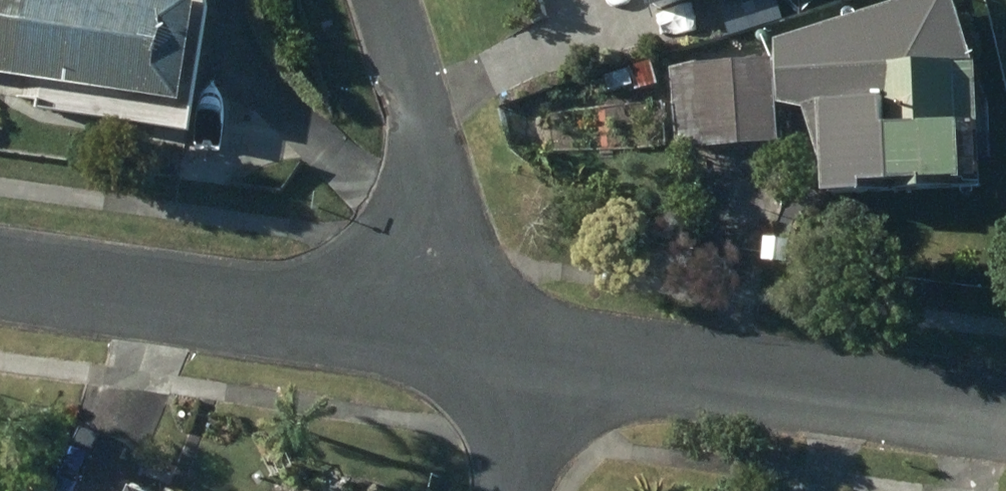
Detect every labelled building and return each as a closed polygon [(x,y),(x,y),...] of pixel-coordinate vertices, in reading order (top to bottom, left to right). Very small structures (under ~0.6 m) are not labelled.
[(207,105),(222,0),(220,0),(0,0),(0,75),(207,105)] [(693,41),(753,36),(750,3),(789,0),(690,0),(693,41)] [(790,45),(792,109),(820,111),(844,191),(854,199),(889,198),(889,187),(989,186),(988,128),(995,128),(994,68),(988,65),(969,0),(937,0),(790,45)] [(783,64),(684,75),(692,154),(792,144),(783,64)] [(641,72),(616,77),(620,93),(644,88),(641,72)]
